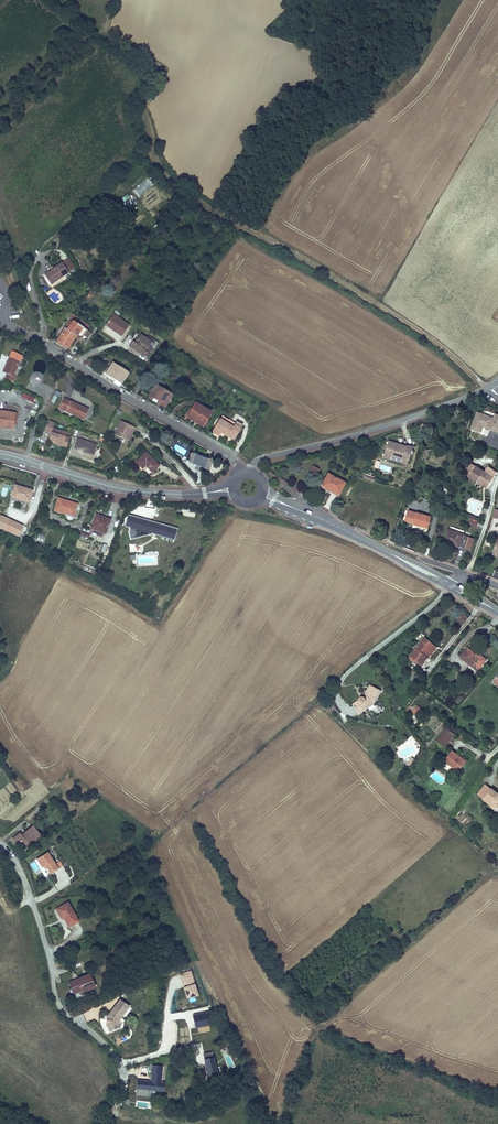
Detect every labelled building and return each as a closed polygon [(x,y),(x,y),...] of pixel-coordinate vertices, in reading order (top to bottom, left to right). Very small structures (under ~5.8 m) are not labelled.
[(129,209),(135,205),(128,194),(122,199),(129,209)] [(75,268),(68,258),(61,262),(68,272),(75,268)] [(50,284),(68,272),(61,262),(44,274),(50,284)] [(55,302),(60,298),(52,289),(47,294),(55,302)] [(77,323),(79,319),(70,313),(67,317),(72,319),(77,323)] [(128,324),(113,314),(105,326),(121,336),(128,324)] [(81,337),(86,329),(77,323),(72,319),(66,328),(75,334),(81,337)] [(86,329),(88,325),(79,319),(77,323),(86,329)] [(67,347),(75,334),(66,328),(64,327),(55,340),(67,347)] [(151,341),(140,333),(134,342),(132,341),(129,347),(142,355),(151,341)] [(14,376),(12,375),(18,361),(21,354),(11,350),(2,372),(6,374),(5,377),(5,378),(4,381),(10,383),(11,380),(13,381),(14,376)] [(115,377),(121,381),(126,372),(112,362),(105,373),(114,378),(115,377)] [(164,407),(172,394),(154,384),(147,398),(164,407)] [(32,401),(34,397),(23,392),(21,396),(32,401)] [(82,419),(87,408),(62,398),(58,409),(82,419)] [(186,417),(202,426),(211,411),(194,402),(186,417)] [(12,429),(15,412),(0,410),(0,427),(12,429)] [(489,429),(497,433),(497,414),(494,413),(493,417),(477,411),(470,429),(481,433),(483,427),(489,429)] [(220,432),(233,439),(242,424),(235,421),(232,426),(219,418),(211,431),(218,435),(220,432)] [(62,447),(66,436),(67,432),(53,428),(55,423),(48,421),(45,431),(49,434),(48,439),(55,441),(54,444),(62,447)] [(113,434),(126,440),(130,430),(132,431),(134,427),(119,421),(113,434)] [(71,454),(92,460),(96,445),(76,438),(71,454)] [(176,441),(173,451),(188,457),(191,447),(176,441)] [(406,465),(411,447),(407,446),(406,447),(400,445),(400,444),(397,443),(397,444),(387,442),(382,458),(388,460),(390,455),(403,459),(401,464),(406,465)] [(151,472),(158,465),(145,451),(135,462),(141,468),(144,465),(151,472)] [(207,468),(210,460),(191,453),(189,462),(207,468)] [(469,477),(476,467),(469,463),(462,473),(469,477)] [(309,473),(314,476),(318,469),(313,466),(309,473)] [(479,480),(488,486),(497,472),(488,466),(484,472),(476,467),(469,477),(477,483),(479,480)] [(320,485),(338,495),(345,482),(327,473),(320,485)] [(486,489),(488,486),(479,480),(477,483),(486,489)] [(10,497),(28,503),(32,490),(14,484),(10,497)] [(70,518),(72,518),(77,504),(58,498),(54,509),(67,514),(66,516),(67,518),(68,519),(70,518)] [(414,524),(428,527),(430,517),(416,513),(416,514),(406,511),(403,520),(414,523),(414,524)] [(90,527),(105,533),(109,519),(95,514),(90,527)] [(128,531),(130,540),(153,534),(174,540),(178,528),(127,514),(124,526),(128,527),(129,530),(128,531)] [(6,531),(11,520),(0,516),(0,528),(6,531)] [(478,527),(480,521),(469,518),(467,523),(478,527)] [(6,531),(16,535),(21,525),(11,520),(6,531)] [(16,535),(20,537),(25,526),(21,525),(16,535)] [(465,549),(469,538),(464,536),(464,535),(449,530),(445,542),(465,549)] [(82,531),(80,536),(88,539),(90,534),(82,531)] [(469,550),(473,539),(469,538),(465,549),(469,550)] [(428,659),(425,656),(434,645),(424,637),(409,657),(422,667),(428,659)] [(425,656),(428,659),(437,647),(434,645),(425,656)] [(459,657),(477,672),(487,660),(477,652),(475,654),(467,647),(459,657)] [(359,714),(374,705),(381,690),(369,685),(364,695),(366,695),(366,697),(365,697),(364,696),(362,696),(360,697),(359,698),(359,699),(358,700),(352,704),(359,714)] [(419,715),(423,710),(417,705),(413,710),(419,715)] [(447,728),(437,740),(444,746),(454,734),(447,728)] [(444,760),(458,771),(466,761),(451,750),(444,760)] [(447,777),(454,769),(444,761),(437,770),(447,777)] [(491,788),(491,789),(484,784),(477,794),(483,799),(482,800),(490,806),(489,807),(497,813),(497,793),(491,788)] [(27,843),(29,845),(40,837),(37,833),(33,827),(25,832),(26,833),(22,837),(19,833),(12,838),(19,849),(27,843)] [(49,873),(57,869),(46,852),(35,860),(40,868),(44,866),(49,873)] [(66,902),(55,909),(61,919),(63,918),(67,926),(77,921),(66,902)] [(177,988),(181,1002),(183,1001),(182,997),(196,994),(191,971),(179,973),(182,987),(177,988)] [(83,993),(95,990),(89,975),(69,982),(73,995),(83,991),(83,993)] [(118,1025),(119,1019),(129,1007),(120,999),(107,1016),(105,1021),(105,1025),(109,1033),(119,1028),(118,1025)] [(118,1037),(114,1040),(118,1045),(122,1041),(118,1037)] [(195,1053),(198,1069),(206,1067),(207,1074),(217,1072),(212,1050),(195,1053)] [(151,1066),(150,1080),(150,1083),(148,1083),(148,1088),(150,1090),(157,1091),(162,1086),(159,1086),(159,1081),(161,1081),(162,1067),(151,1066)]
